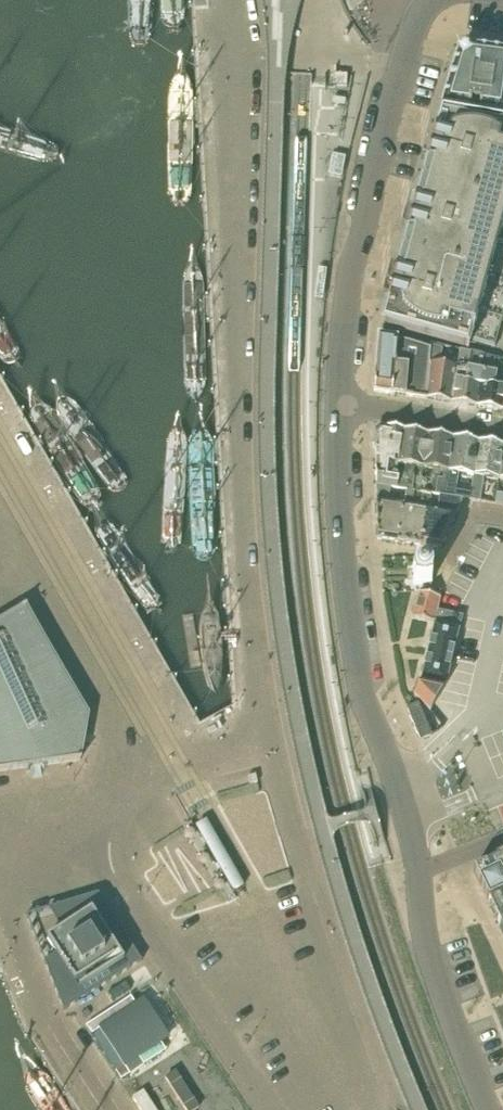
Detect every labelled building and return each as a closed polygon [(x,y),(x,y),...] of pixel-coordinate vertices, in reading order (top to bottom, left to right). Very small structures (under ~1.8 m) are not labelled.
[(466,49),(466,48),(457,53),(458,54),(441,108),(469,112),(471,104),(479,105),(478,113),(502,116),(502,54),(466,49)] [(426,163),(420,184),(502,207),(502,124),(440,113),(434,136),(427,135),(424,147),(430,149),(430,150),(424,148),(420,161),(426,163)] [(401,254),(502,282),(502,207),(420,184),(414,206),(408,204),(405,217),(411,219),(411,220),(404,218),(401,231),(407,232),(401,254)] [(388,302),(381,325),(467,349),(470,341),(494,348),(502,317),(502,282),(401,254),(395,276),(389,274),(385,287),(392,288),(391,289),(385,288),(382,300),(388,302)] [(427,398),(430,346),(407,340),(378,336),(374,390),(427,398)] [(455,380),(457,367),(457,365),(440,363),(441,348),(430,344),(430,346),(427,398),(451,402),(455,380)] [(476,406),(482,372),(457,367),(455,380),(451,402),(476,406)] [(502,404),(502,378),(496,377),(496,375),(482,372),(476,406),(502,410),(502,404)] [(374,430),(375,459),(392,462),(398,463),(403,430),(379,426),(374,430)] [(414,466),(423,468),(428,434),(403,430),(398,463),(405,464),(403,471),(403,475),(410,476),(409,483),(411,484),(414,466)] [(434,494),(444,495),(453,437),(428,434),(423,468),(442,471),(441,479),(436,478),(434,494)] [(444,495),(462,498),(470,499),(480,442),(453,437),(444,495)] [(480,442),(470,499),(479,501),(483,477),(499,480),(502,455),(502,445),(480,442)] [(392,462),(375,459),(376,485),(390,487),(398,488),(405,489),(410,490),(411,484),(409,483),(410,476),(403,475),(403,471),(391,469),(392,462)] [(390,487),(376,485),(376,499),(378,537),(398,540),(404,494),(399,493),(398,502),(388,501),(390,487)] [(405,489),(404,494),(398,540),(421,544),(427,507),(412,505),(414,490),(410,490),(405,489)] [(496,493),(494,504),(502,505),(502,495),(496,493)] [(462,498),(444,495),(434,494),(434,495),(439,496),(437,509),(427,507),(421,544),(441,547),(457,512),(462,498)] [(432,582),(431,563),(413,564),(413,583),(432,582)] [(208,585),(204,585),(197,610),(197,654),(200,671),(209,676),(216,672),(218,652),(214,610),(208,585)] [(417,596),(410,621),(432,625),(431,627),(458,635),(461,620),(436,613),(438,601),(436,600),(439,594),(427,594),(426,597),(417,596)] [(80,759),(88,714),(25,606),(0,620),(0,771),(80,759)] [(431,627),(425,656),(451,662),(458,635),(431,627)] [(425,656),(419,682),(443,688),(451,662),(425,656)] [(418,682),(414,694),(431,710),(443,689),(418,682)] [(418,701),(406,707),(420,739),(432,734),(418,701)] [(255,775),(248,776),(250,784),(257,782),(255,775)] [(206,820),(197,825),(235,890),(243,885),(206,820)] [(473,870),(502,929),(502,855),(473,870)] [(98,892),(26,915),(64,1010),(142,961),(98,892)] [(160,1109),(213,1109),(169,1042),(131,1066),(160,1109)]
